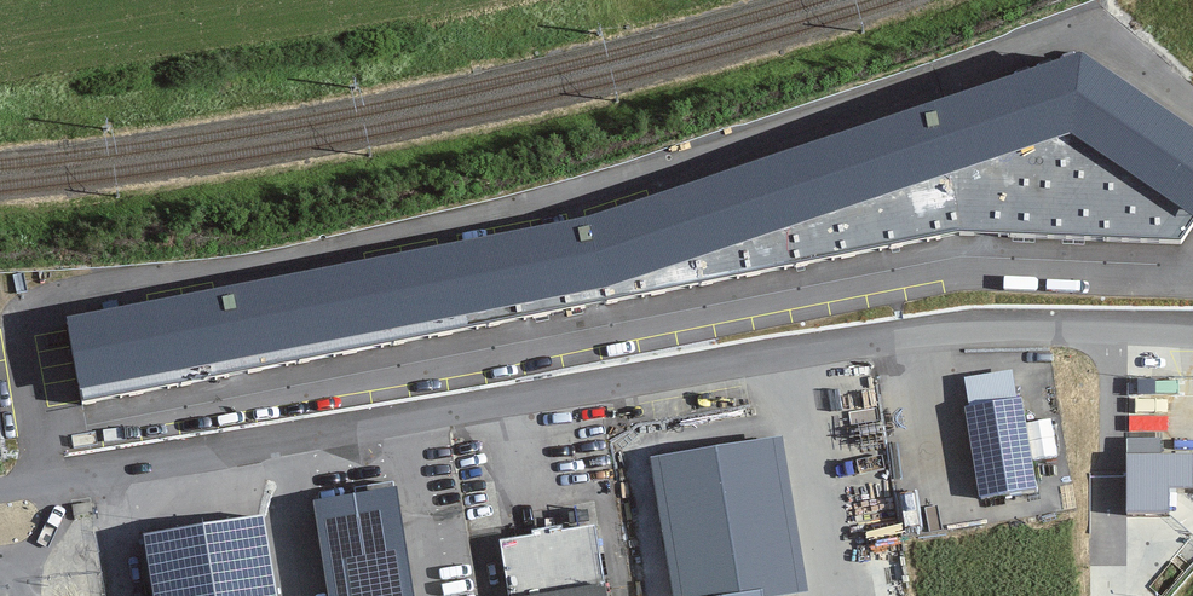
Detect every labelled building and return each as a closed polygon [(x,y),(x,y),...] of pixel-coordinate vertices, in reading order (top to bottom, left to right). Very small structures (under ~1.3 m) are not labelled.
[(67,317),(80,388),(600,287),(1071,130),(1192,214),(1192,128),(1081,52),(587,217),(586,217),(67,317)] [(1036,486),(1021,397),(964,406),(980,496),(1036,486)] [(655,456),(677,594),(685,593),(685,595),(762,595),(760,587),(802,580),(779,436),(655,456)] [(1192,466),(1127,465),(1129,520),(1170,517),(1167,495),(1192,495),(1192,466)] [(312,500),(328,595),(414,595),(396,487),(312,500)] [(143,534),(153,595),(277,595),(264,514),(192,526),(143,534)] [(593,523),(503,538),(513,595),(604,595),(593,523)]
